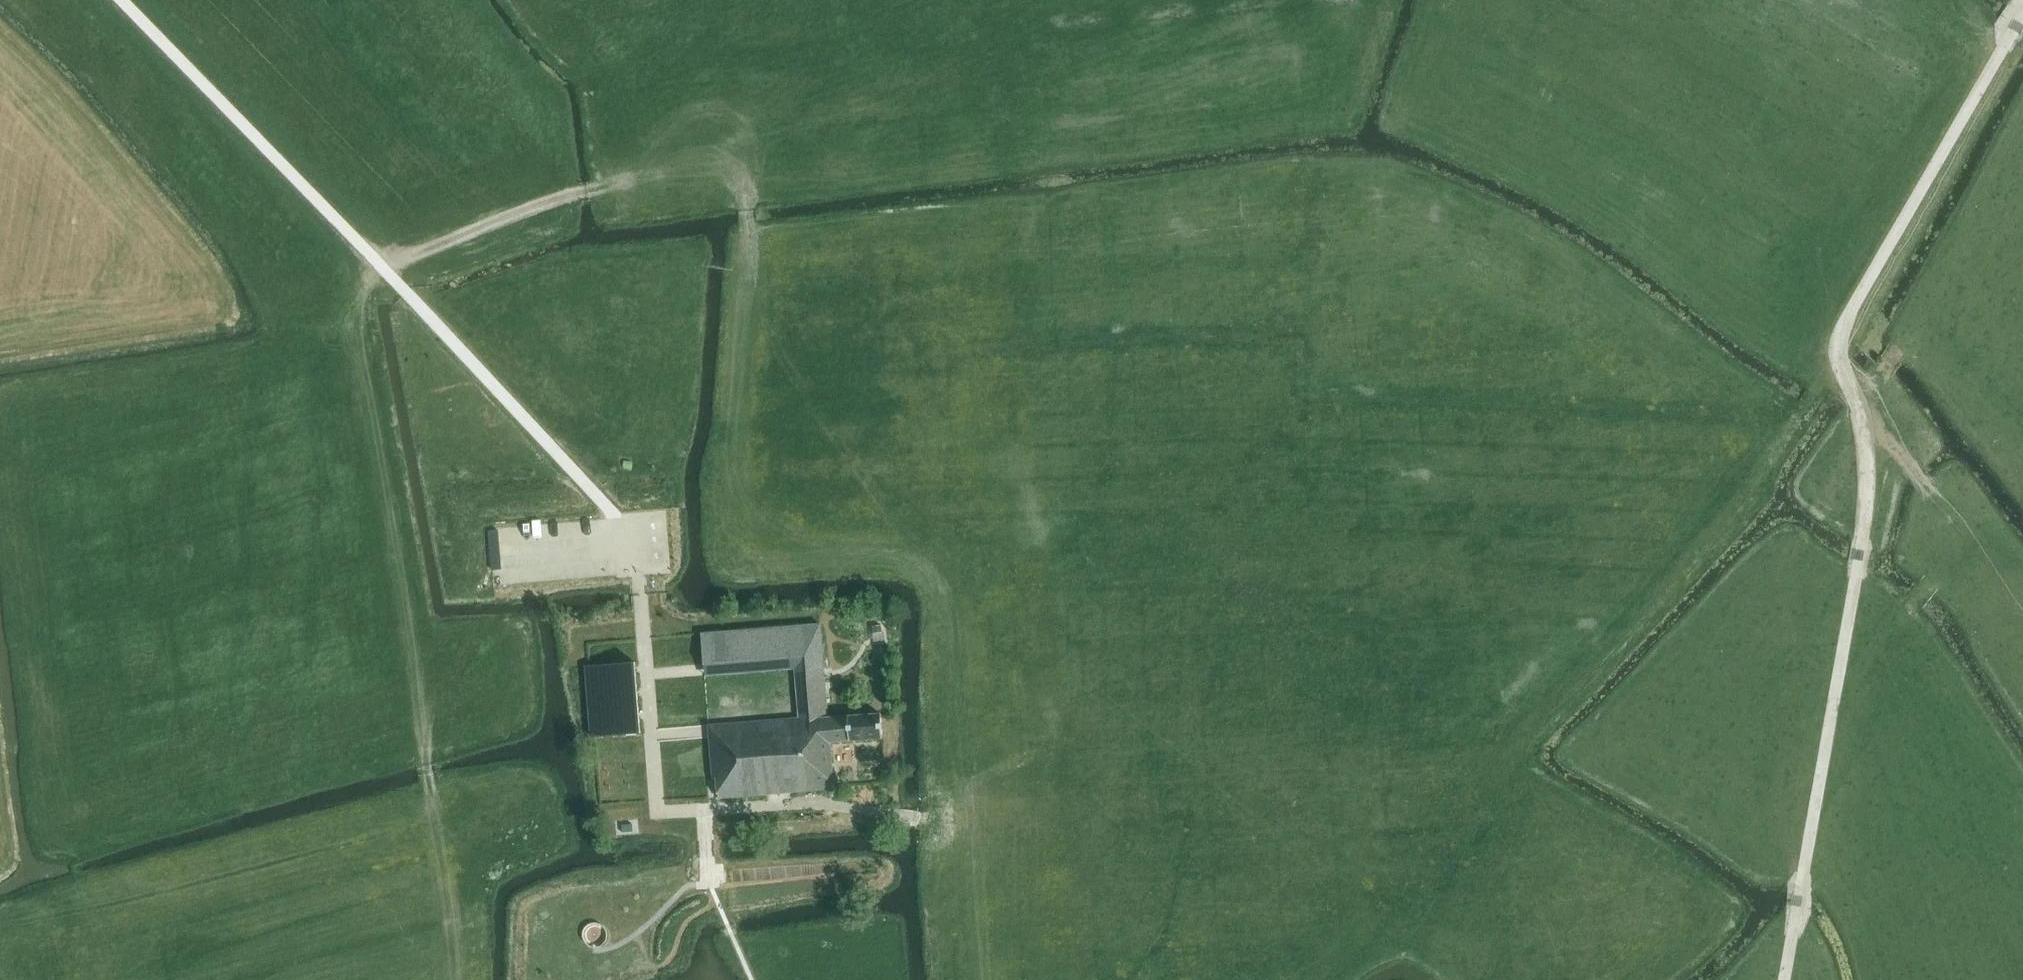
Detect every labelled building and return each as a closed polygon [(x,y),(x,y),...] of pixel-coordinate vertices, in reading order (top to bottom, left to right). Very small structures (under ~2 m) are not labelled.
[(822,621),(702,630),(705,661),(807,653),(812,711),(708,719),(714,774),(718,773),(720,792),(834,783),(831,737),(883,733),(882,709),(829,713),(822,621)] [(641,733),(635,661),(589,665),(595,736),(641,733)] [(593,947),(597,947),(601,946),(605,943),(607,940),(608,936),(608,932),(606,928),(604,925),(600,923),(596,922),(592,922),(589,924),(586,926),(583,930),(582,935),(583,939),(585,943),(588,946),(593,947)]
